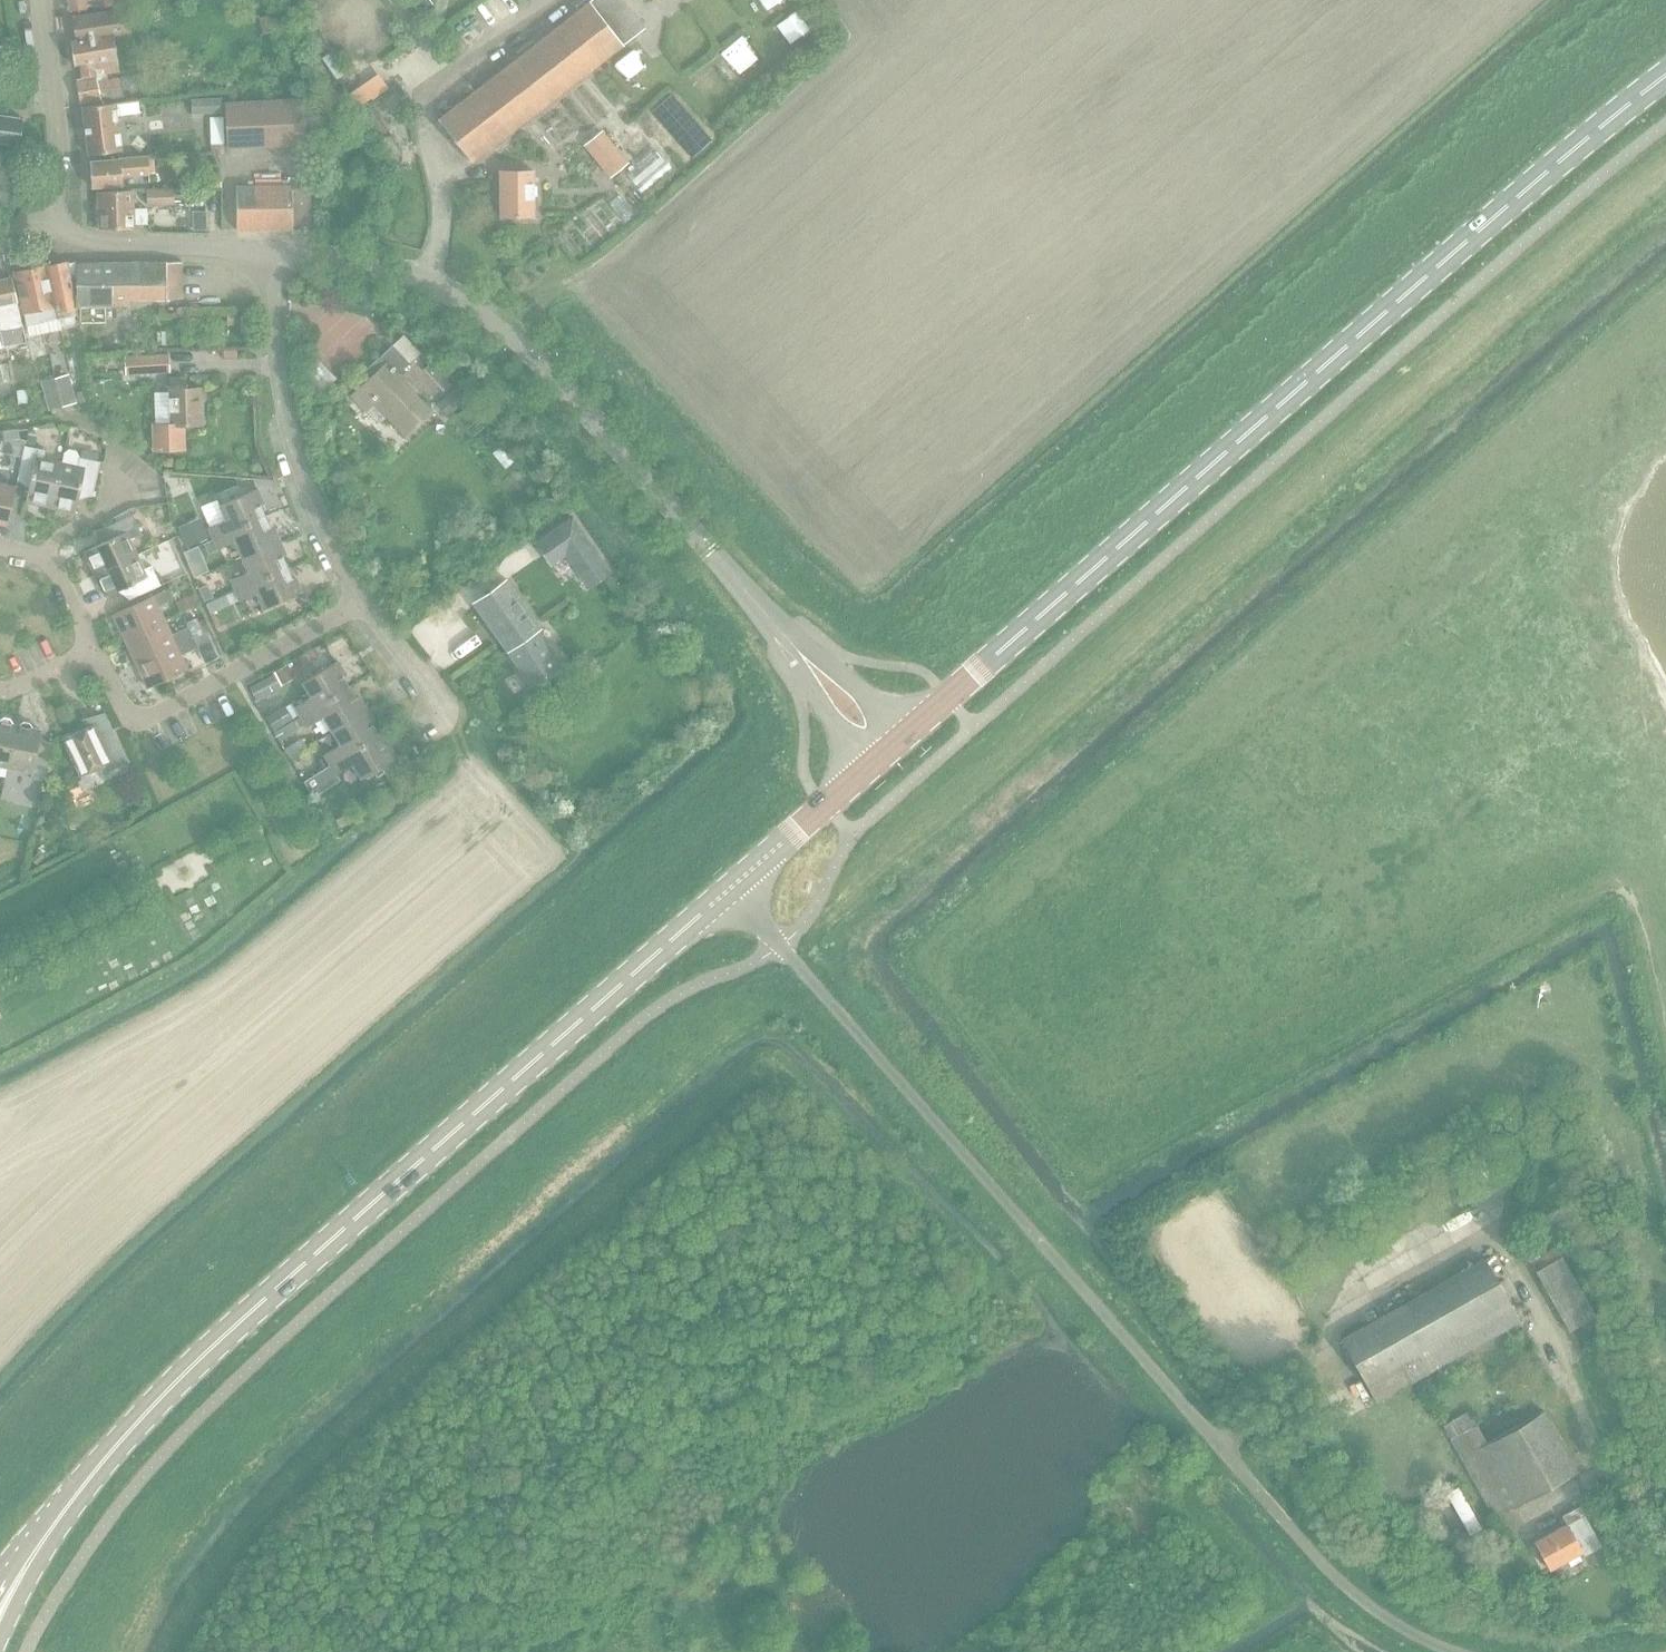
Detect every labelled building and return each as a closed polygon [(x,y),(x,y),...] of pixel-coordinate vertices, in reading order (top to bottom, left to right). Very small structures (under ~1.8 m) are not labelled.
[(70,11),(86,9),(85,0),(69,0),(70,11)] [(92,8),(126,3),(125,0),(91,0),(92,8)] [(471,162),(644,27),(623,0),(589,0),(437,119),(471,162)] [(103,73),(118,71),(112,33),(130,31),(126,7),(72,15),(76,40),(70,41),(74,65),(80,64),(82,78),(76,79),(79,103),(100,99),(100,98),(121,93),(119,76),(96,80),(94,69),(102,68),(103,73)] [(225,103),(227,147),(306,143),(304,99),(225,103)] [(84,106),(88,154),(120,150),(115,103),(84,106)] [(19,145),(23,118),(0,115),(0,142),(19,145)] [(626,163),(602,133),(587,144),(612,175),(626,163)] [(563,147),(570,176),(585,172),(578,143),(563,147)] [(89,161),(91,187),(123,184),(122,174),(148,172),(147,156),(120,158),(120,159),(89,161)] [(500,170),(500,215),(534,215),(533,170),(500,170)] [(220,172),(202,173),(203,188),(221,186),(220,172)] [(308,187),(292,187),(292,184),(236,185),(237,230),(292,229),(292,225),(309,224),(308,187)] [(146,188),(146,203),(173,203),(172,188),(149,188),(146,188)] [(146,206),(134,207),(133,189),(98,191),(99,228),(134,227),(134,223),(147,223),(146,206)] [(205,211),(193,212),(194,229),(206,228),(205,211)] [(76,304),(75,262),(68,263),(67,261),(48,265),(59,318),(78,314),(76,304)] [(75,262),(76,304),(80,304),(80,321),(105,321),(105,304),(130,304),(130,298),(181,297),(181,261),(75,262)] [(43,321),(59,318),(48,265),(31,269),(43,321)] [(26,325),(43,321),(31,269),(14,272),(26,325)] [(28,348),(23,326),(12,277),(0,280),(0,331),(13,328),(18,350),(28,348)] [(405,435),(431,411),(397,374),(410,363),(392,344),(363,371),(369,378),(352,394),(364,408),(373,400),(405,435)] [(124,355),(125,373),(170,370),(169,353),(124,355)] [(55,378),(61,405),(76,402),(69,375),(55,378)] [(186,377),(170,377),(170,423),(154,425),(154,448),(185,448),(185,423),(202,423),(201,388),(187,388),(186,377)] [(49,409),(61,405),(55,378),(42,382),(49,409)] [(466,397),(457,387),(440,402),(449,412),(466,397)] [(4,430),(5,440),(19,438),(18,428),(4,430)] [(52,507),(62,461),(44,458),(45,449),(24,445),(17,479),(30,482),(26,501),(52,507)] [(62,461),(52,507),(75,512),(79,492),(93,495),(100,461),(79,456),(75,449),(68,448),(63,451),(62,461)] [(7,525),(16,486),(0,482),(0,523),(7,525)] [(213,538),(265,515),(257,495),(260,494),(257,488),(219,504),(226,519),(208,527),(213,538)] [(95,574),(137,554),(130,538),(141,533),(132,513),(96,530),(102,542),(84,551),(95,574)] [(202,515),(180,524),(188,544),(210,535),(202,515)] [(241,556),(279,540),(277,534),(274,535),(265,515),(213,538),(217,548),(235,541),(241,556)] [(548,561),(568,547),(594,583),(610,572),(572,517),(536,542),(548,561)] [(235,589),(288,567),(279,546),(282,545),(279,540),(241,556),(248,571),(230,578),(235,589)] [(200,543),(185,549),(189,558),(190,559),(204,553),(200,543)] [(137,554),(95,574),(105,596),(123,587),(129,599),(160,584),(151,565),(144,568),(137,554)] [(288,567),(235,589),(204,602),(209,613),(257,593),(264,608),(302,592),(299,586),(296,587),(288,567)] [(474,602),(533,686),(561,666),(536,630),(541,626),(508,579),(474,602)] [(210,582),(199,586),(205,598),(205,599),(215,595),(210,582)] [(125,638),(165,620),(158,606),(176,598),(171,587),(113,613),(125,638)] [(136,662),(193,636),(188,626),(171,634),(165,620),(125,638),(136,662)] [(193,636),(136,662),(147,687),(187,669),(181,654),(198,646),(193,636)] [(301,717),(350,686),(338,667),(340,666),(337,660),(302,682),(311,696),(294,706),(301,717)] [(287,665),(275,672),(282,683),(293,676),(287,665)] [(249,688),(255,700),(276,689),(280,686),(273,674),(249,688)] [(332,730),(367,708),(364,703),(361,705),(350,686),(301,717),(307,726),(323,716),(332,730)] [(276,689),(255,700),(261,710),(281,698),(276,689)] [(286,706),(267,717),(274,729),(293,718),(286,706)] [(330,764),(379,734),(367,715),(370,713),(367,708),(332,730),(340,744),(324,754),(330,764)] [(97,766),(101,774),(128,761),(104,711),(90,718),(93,724),(64,738),(81,774),(97,766)] [(16,724),(14,724),(10,717),(4,716),(0,719),(0,765),(7,766),(16,724)] [(16,724),(7,766),(31,771),(30,777),(45,780),(53,742),(39,739),(41,730),(34,728),(30,721),(24,720),(17,725),(16,724)] [(379,734),(330,764),(336,774),(353,764),(361,778),(397,757),(393,751),(391,753),(379,734)] [(1536,1272),(1566,1331),(1593,1317),(1563,1258),(1536,1272)] [(1346,1351),(1374,1399),(1518,1321),(1490,1270),(1346,1351)] [(1493,1518),(1575,1473),(1543,1414),(1540,1407),(1484,1438),(1467,1407),(1441,1422),(1493,1518)] [(1581,1550),(1584,1555),(1602,1546),(1579,1505),(1562,1515),(1566,1523),(1534,1541),(1549,1568),(1581,1550)]
